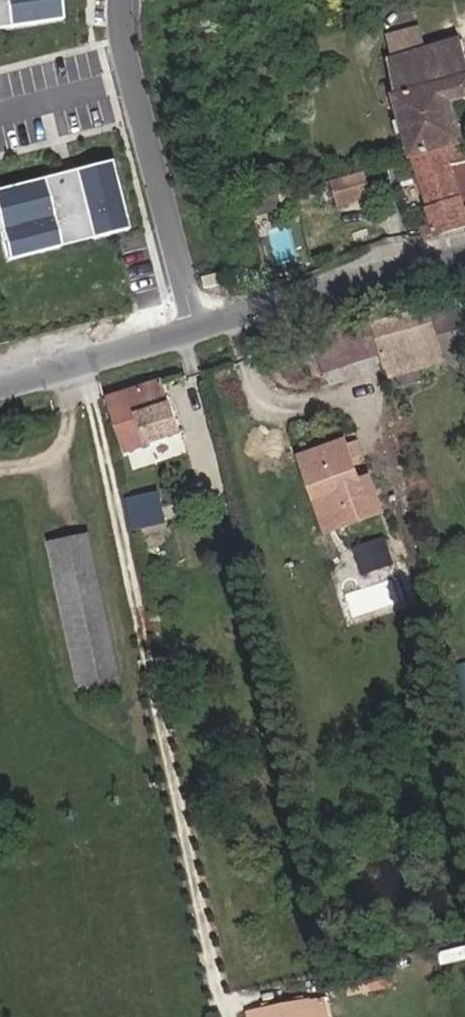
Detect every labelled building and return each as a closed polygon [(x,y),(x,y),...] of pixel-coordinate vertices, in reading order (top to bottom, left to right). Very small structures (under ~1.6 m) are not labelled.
[(48,0),(0,0),(0,28),(51,21),(48,0)] [(56,0),(48,0),(51,21),(59,20),(56,0)] [(415,162),(464,145),(456,114),(453,103),(464,99),(464,64),(457,37),(384,59),(415,162)] [(456,114),(464,111),(464,99),(453,103),(456,114)] [(415,162),(430,215),(457,208),(454,195),(448,170),(464,164),(464,145),(415,162)] [(57,183),(110,169),(108,160),(55,174),(57,183)] [(110,169),(57,183),(55,174),(0,188),(0,204),(14,258),(58,247),(52,225),(57,223),(58,226),(78,220),(78,218),(83,217),(89,238),(126,229),(110,169)] [(229,186),(225,172),(214,175),(217,188),(229,186)] [(371,204),(364,180),(335,189),(343,213),(371,204)] [(0,204),(0,238),(6,260),(14,258),(0,204)] [(457,208),(430,215),(436,235),(464,227),(464,211),(458,213),(457,208)] [(89,238),(83,217),(78,218),(78,220),(58,226),(57,223),(52,225),(58,247),(89,238)] [(223,283),(220,273),(201,277),(204,288),(223,283)] [(438,351),(424,308),(372,325),(380,351),(386,368),(438,351)] [(368,321),(301,343),(312,376),(379,354),(368,321)] [(389,376),(441,359),(438,351),(386,368),(389,376)] [(177,435),(160,382),(103,398),(117,452),(177,435)] [(315,497),(325,533),(368,518),(355,479),(345,483),(334,448),(291,462),(304,502),(315,497)] [(121,467),(125,483),(143,479),(138,464),(121,467)] [(143,479),(125,483),(127,490),(144,487),(143,479)] [(142,509),(139,489),(124,492),(127,512),(125,512),(127,527),(154,523),(151,507),(142,509)] [(315,497),(304,502),(314,537),(325,533),(315,497)] [(377,567),(369,542),(342,551),(350,576),(377,567)] [(114,730),(74,557),(37,565),(77,738),(114,730)] [(389,985),(387,972),(357,978),(359,990),(389,985)] [(311,1003),(314,1016),(332,1016),(327,999),(311,1003)] [(311,1003),(261,1013),(261,1016),(314,1016),(311,1003)]
